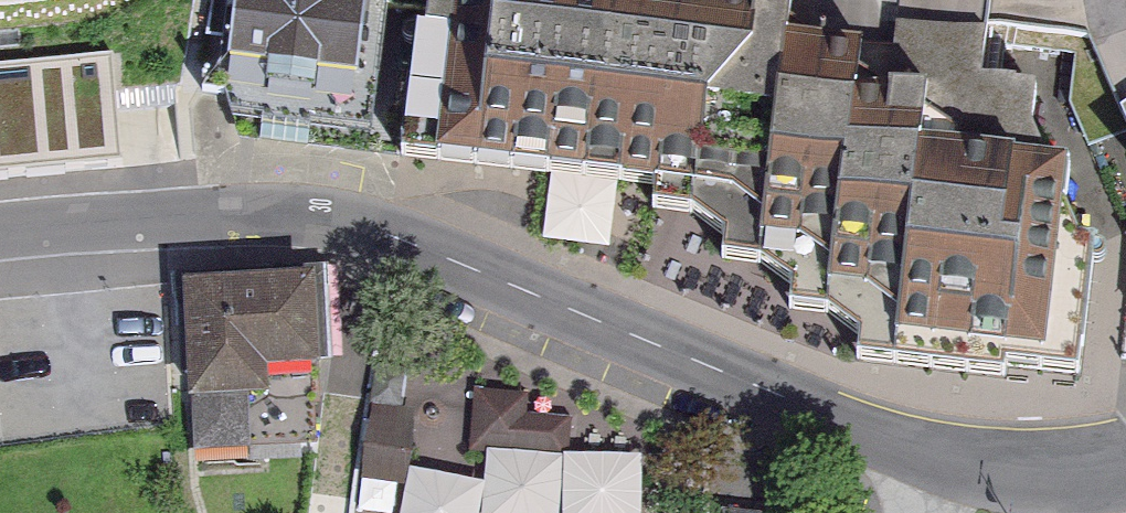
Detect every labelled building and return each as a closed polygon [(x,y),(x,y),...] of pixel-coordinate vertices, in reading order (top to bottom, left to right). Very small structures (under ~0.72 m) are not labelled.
[(213,43),(353,62),(362,0),(218,0),(213,43)] [(411,62),(779,105),(786,37),(791,0),(418,0),(411,62)] [(779,105),(411,62),(401,157),(652,186),(649,210),(718,218),(713,258),(788,266),(783,308),(855,316),(850,359),(1073,384),(1090,233),(1063,230),(1071,161),(1032,156),(1039,93),(979,86),(985,33),(956,29),(905,24),(902,51),(786,37),(779,105)] [(0,66),(0,166),(118,155),(108,56),(0,66)] [(552,202),(548,242),(609,247),(612,207),(552,202)] [(332,353),(325,265),(181,275),(189,389),(194,389),(198,448),(253,444),(249,385),(274,383),(273,357),(332,353)] [(478,386),(472,448),(567,457),(571,415),(525,411),(526,390),(478,386)] [(415,409),(371,404),(362,478),(406,484),(415,409)]
